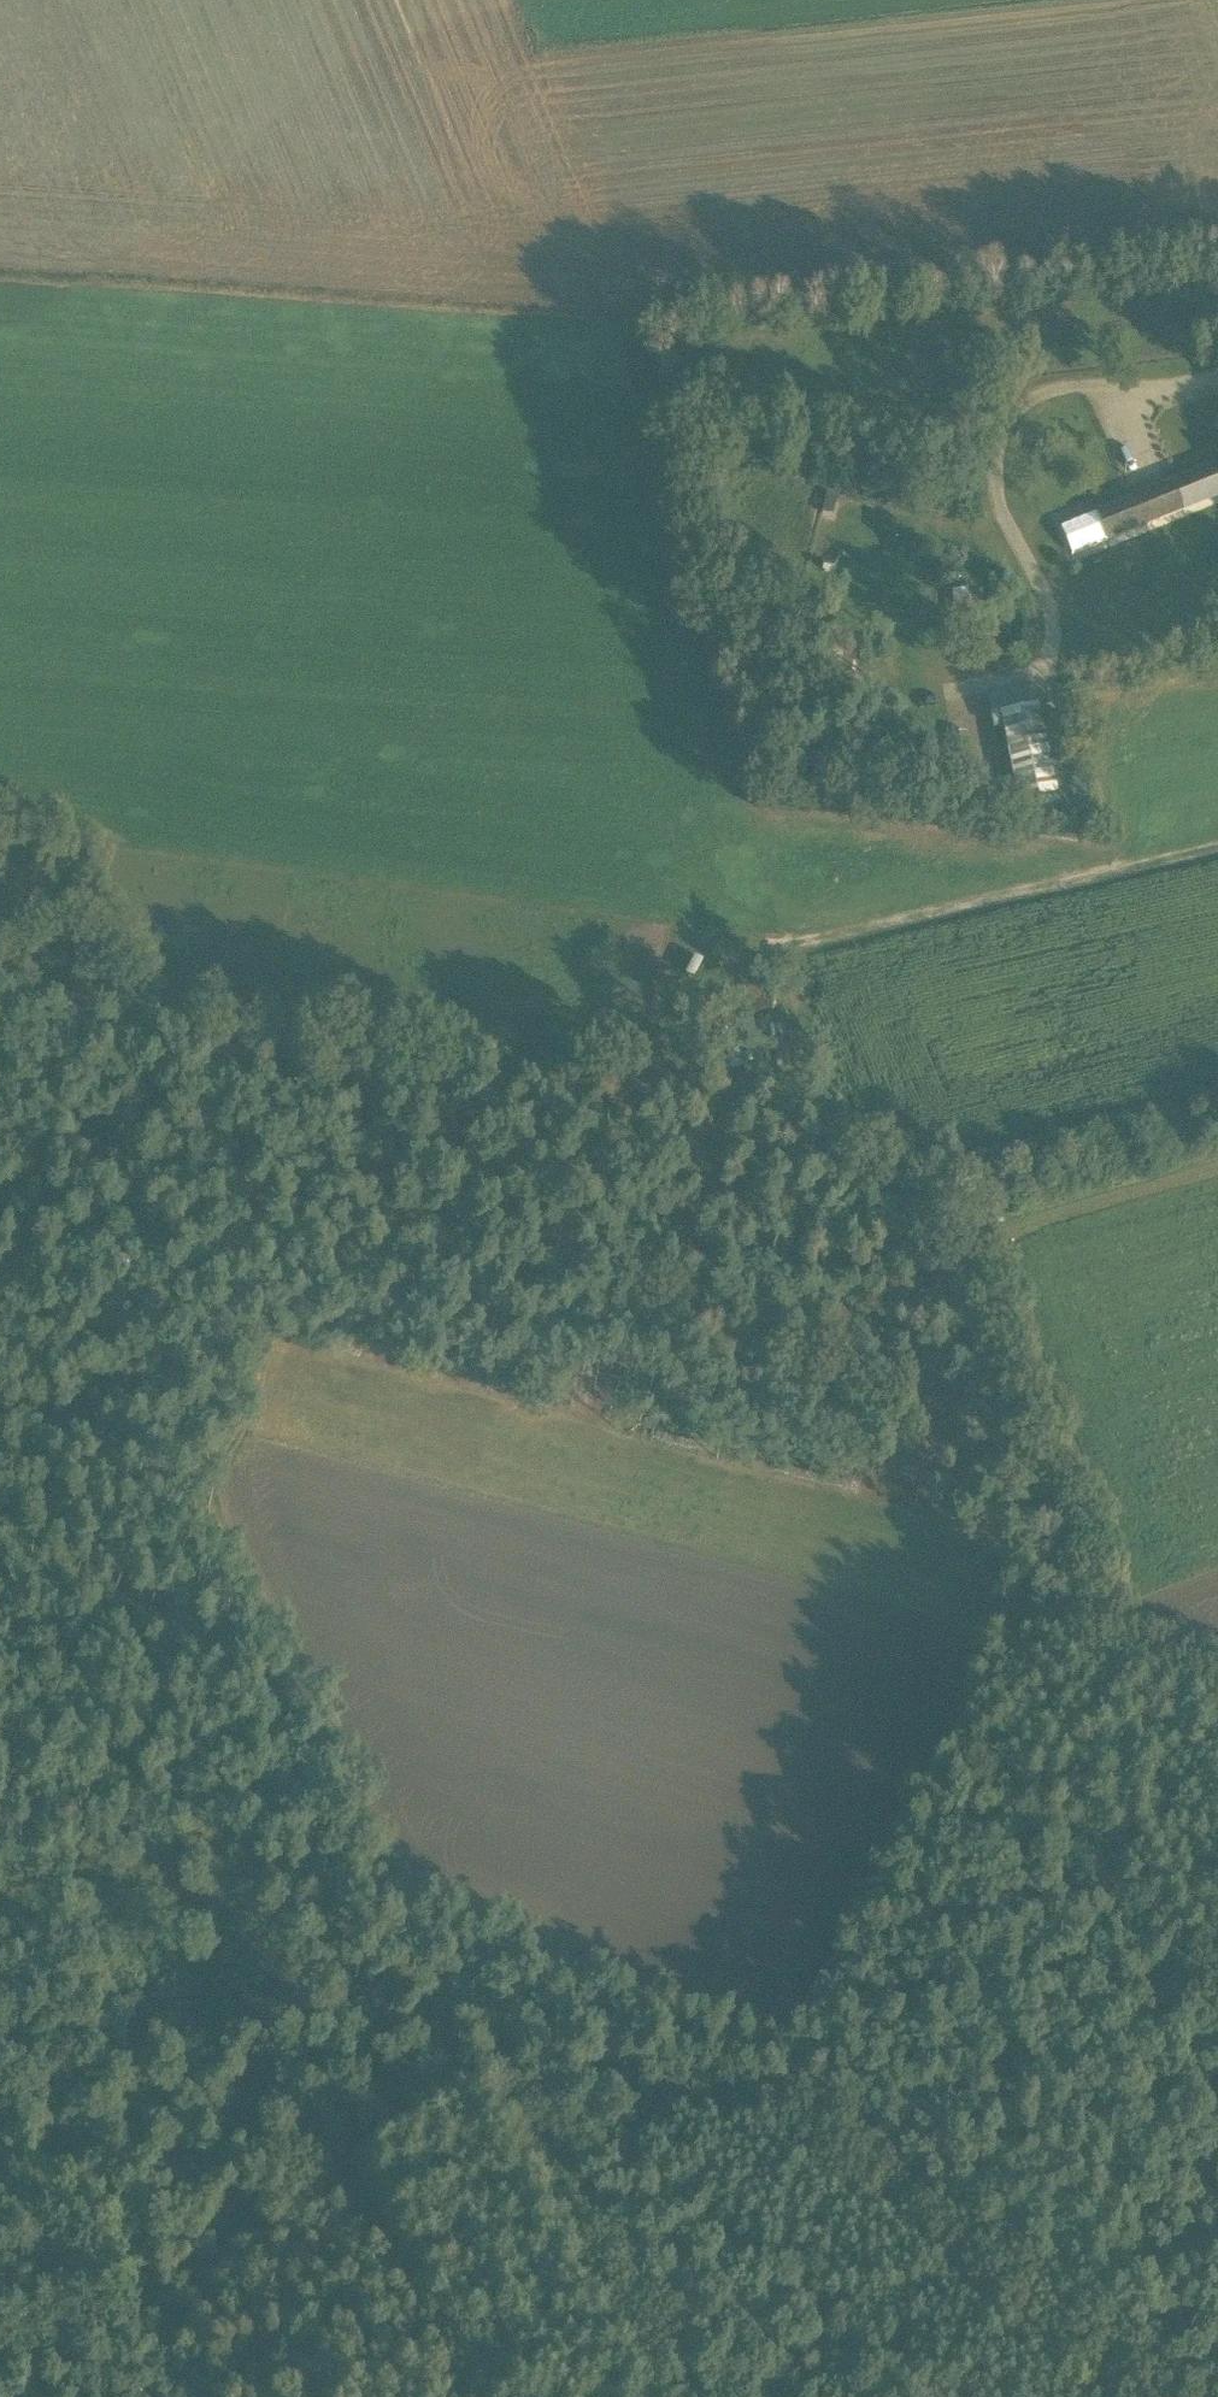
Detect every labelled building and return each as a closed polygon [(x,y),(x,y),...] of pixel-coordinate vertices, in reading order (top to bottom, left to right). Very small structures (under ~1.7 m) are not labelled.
[(1096,512),(1108,541),(1108,542),(1185,511),(1179,496),(1217,481),(1217,463),(1096,512)] [(825,496),(821,513),(832,516),(836,498),(825,496)] [(1046,688),(985,701),(989,718),(999,716),(1003,736),(1013,783),(1019,815),(1060,806),(1044,731),(1039,707),(1050,705),(1046,688)] [(983,803),(968,731),(945,736),(960,807),(983,803)]
